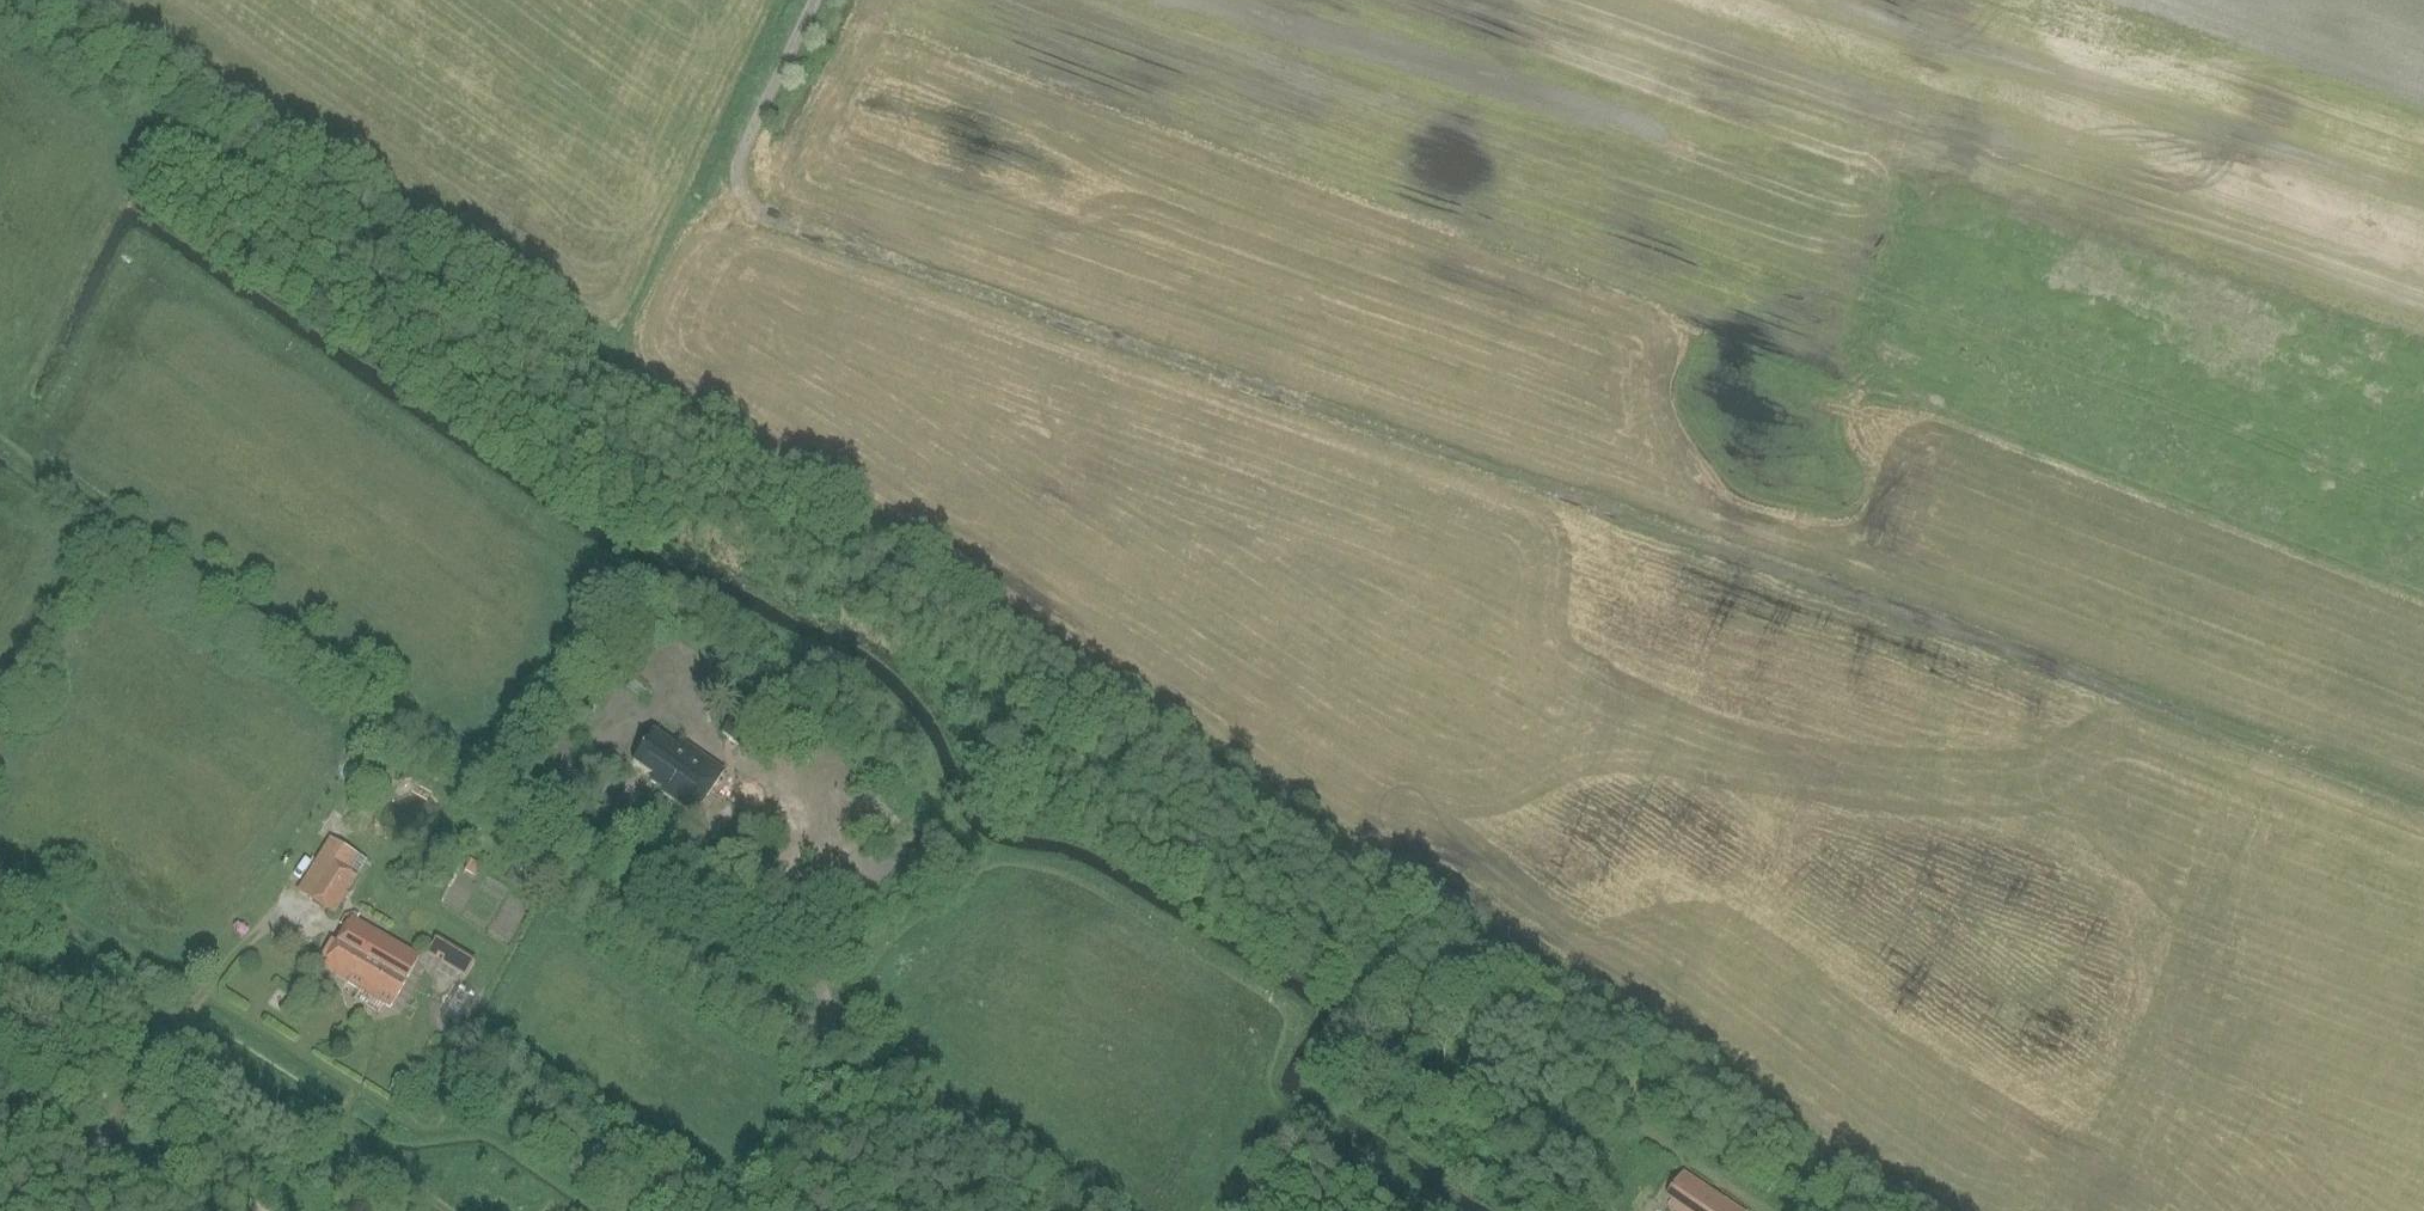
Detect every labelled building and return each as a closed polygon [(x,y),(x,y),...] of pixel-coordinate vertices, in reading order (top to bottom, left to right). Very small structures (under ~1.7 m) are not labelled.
[(695,816),(724,774),(680,744),(676,749),(654,734),(633,763),(656,779),(653,784),(665,791),(663,794),(695,816)] [(359,863),(333,848),(327,859),(320,855),(298,892),(336,915),(358,878),(352,874),(359,863)] [(396,999),(415,965),(410,962),(414,955),(351,918),(323,968),(361,989),(356,997),(382,1012),(385,1005),(391,1008),(396,999)] [(1685,1173),(1667,1199),(1673,1203),(1669,1209),(1672,1210),(1742,1210),(1685,1173)]
